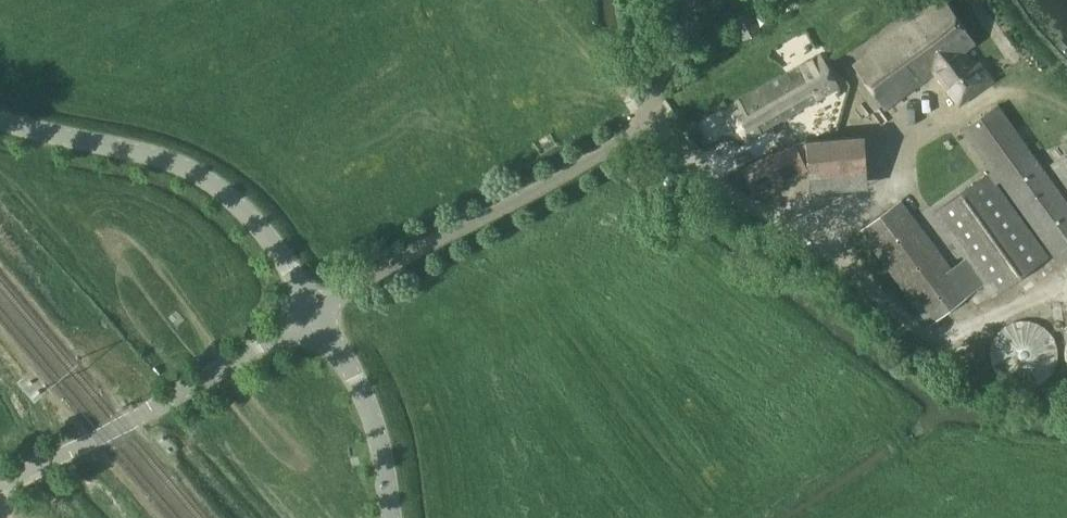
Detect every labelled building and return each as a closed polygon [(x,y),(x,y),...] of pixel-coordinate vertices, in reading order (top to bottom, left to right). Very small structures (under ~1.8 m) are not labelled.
[(977,63),(966,49),(973,43),(941,0),(852,66),(884,108),(934,71),(959,105),(983,87),(994,79),(981,60),(977,63)] [(642,19),(648,17),(645,9),(639,11),(642,19)] [(760,32),(750,11),(733,18),(743,40),(760,32)] [(741,137),(833,83),(818,57),(726,110),(726,118),(734,131),(741,137)] [(961,129),(1041,236),(1066,219),(1066,202),(993,104),(961,129)] [(864,137),(806,140),(808,162),(809,177),(810,192),(825,191),(824,176),(866,173),(864,137)] [(742,167),(754,194),(807,169),(795,142),(742,167)] [(1050,165),(1066,187),(1066,152),(1050,165)] [(900,200),(862,229),(931,322),(984,282),(994,295),(1047,255),(987,173),(933,213),(966,256),(950,268),(900,200)] [(1055,337),(1053,335),(1051,332),(1049,330),(1047,328),(1044,327),(1042,325),(1039,324),(1036,323),(1033,322),(1031,321),(1028,321),(1025,321),(1022,321),(1019,322),(1016,322),(1013,323),(1010,325),(1008,326),(1005,328),(1003,330),(1001,332),(999,334),(997,336),(995,339),(994,342),(993,344),(992,347),(992,350),(992,353),(991,356),(992,359),(992,362),(993,365),(994,368),(995,371),(997,373),(999,376),(1001,379),(1003,381),(1006,383),(1008,384),(1011,386),(1014,387),(1017,388),(1020,389),(1023,389),(1026,389),(1029,389),(1032,389),(1035,388),(1037,387),(1040,386),(1043,384),(1045,383),(1048,381),(1050,379),(1052,377),(1054,374),(1055,372),(1057,369),(1058,366),(1059,363),(1059,360),(1060,357),(1060,354),(1059,351),(1059,348),(1058,346),(1057,343),(1056,340),(1055,337)]
